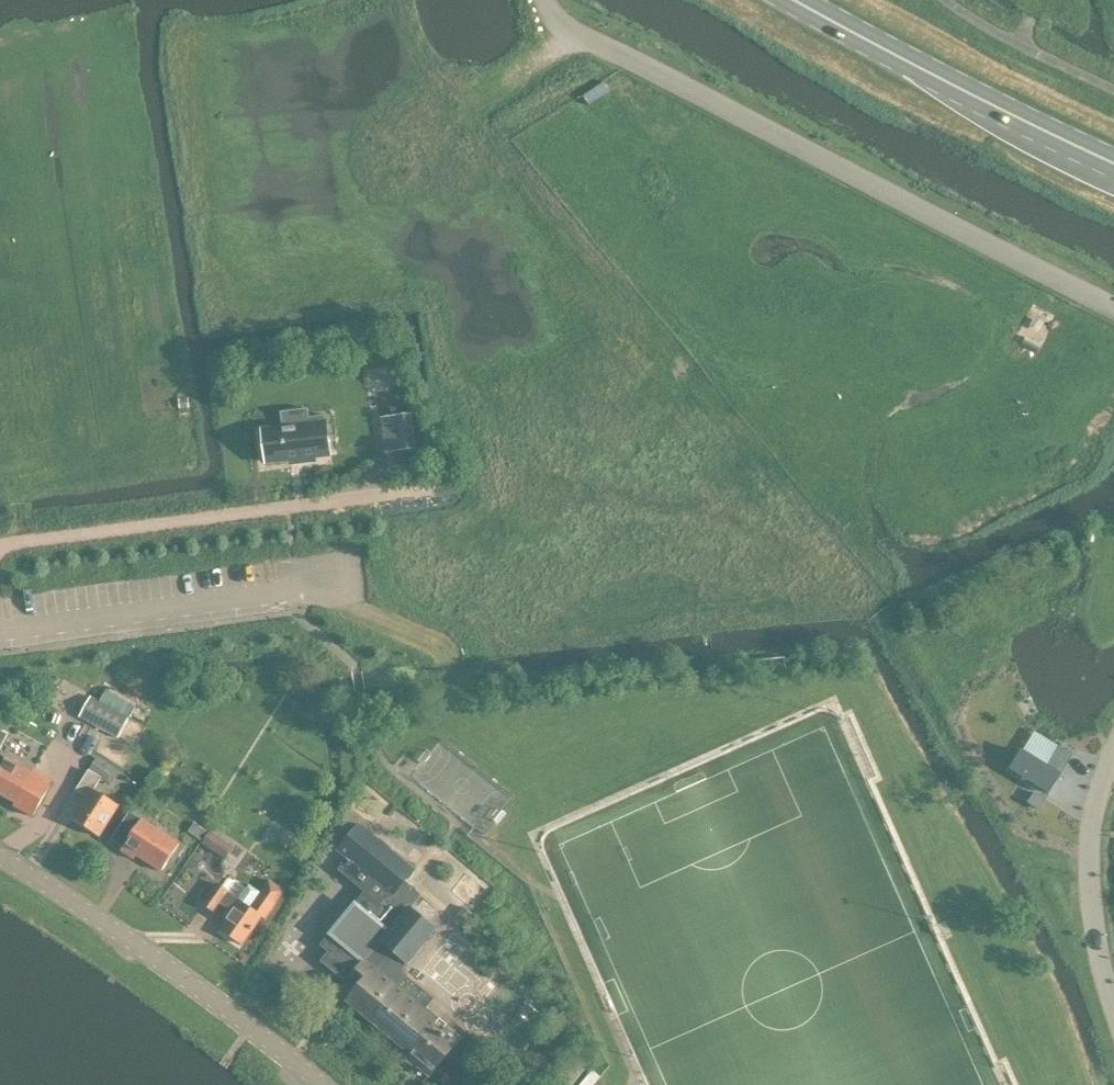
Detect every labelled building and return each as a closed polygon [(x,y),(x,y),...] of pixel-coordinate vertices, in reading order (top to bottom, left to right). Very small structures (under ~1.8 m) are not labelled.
[(367,375),(395,371),(392,356),(365,360),(367,375)] [(281,427),(262,429),(266,463),(289,460),(290,463),(314,460),(313,453),(329,450),(324,414),(308,416),(306,408),(279,411),(281,427)] [(397,415),(401,450),(416,448),(412,414),(397,415)] [(100,700),(91,695),(80,716),(118,737),(136,703),(107,687),(100,700)] [(8,734),(0,730),(0,749),(8,734)] [(1049,793),(1073,754),(1059,746),(1047,766),(1022,751),(1010,769),(1049,793)] [(99,836),(119,805),(93,789),(101,777),(112,784),(120,771),(96,756),(75,790),(86,796),(71,819),(99,836)] [(0,768),(0,794),(15,802),(14,805),(32,815),(53,779),(34,769),(33,772),(6,757),(0,768)] [(1045,798),(1034,792),(1028,802),(1038,809),(1045,798)] [(111,839),(123,846),(121,850),(133,859),(136,854),(162,871),(180,843),(130,810),(111,839)] [(187,832),(201,841),(208,831),(193,821),(187,832)] [(366,892),(321,945),(329,952),(322,961),(355,989),(346,1000),(410,1053),(437,1020),(424,1009),(432,999),(399,972),(407,962),(408,963),(436,929),(411,908),(421,895),(404,881),(414,869),(359,824),(339,850),(352,861),(344,870),(341,868),(339,870),(366,892)] [(232,846),(210,831),(202,843),(224,858),(232,846)] [(230,911),(219,927),(242,944),(262,916),(265,918),(283,891),(269,880),(260,892),(248,884),(237,899),(216,884),(203,902),(214,910),(219,902),(230,911)] [(461,927),(472,914),(462,907),(452,920),(461,927)] [(410,1053),(407,1056),(429,1075),(444,1057),(448,1056),(453,1051),(453,1046),(459,1038),(447,1028),(444,1033),(436,1026),(439,1022),(437,1020),(410,1053)]
